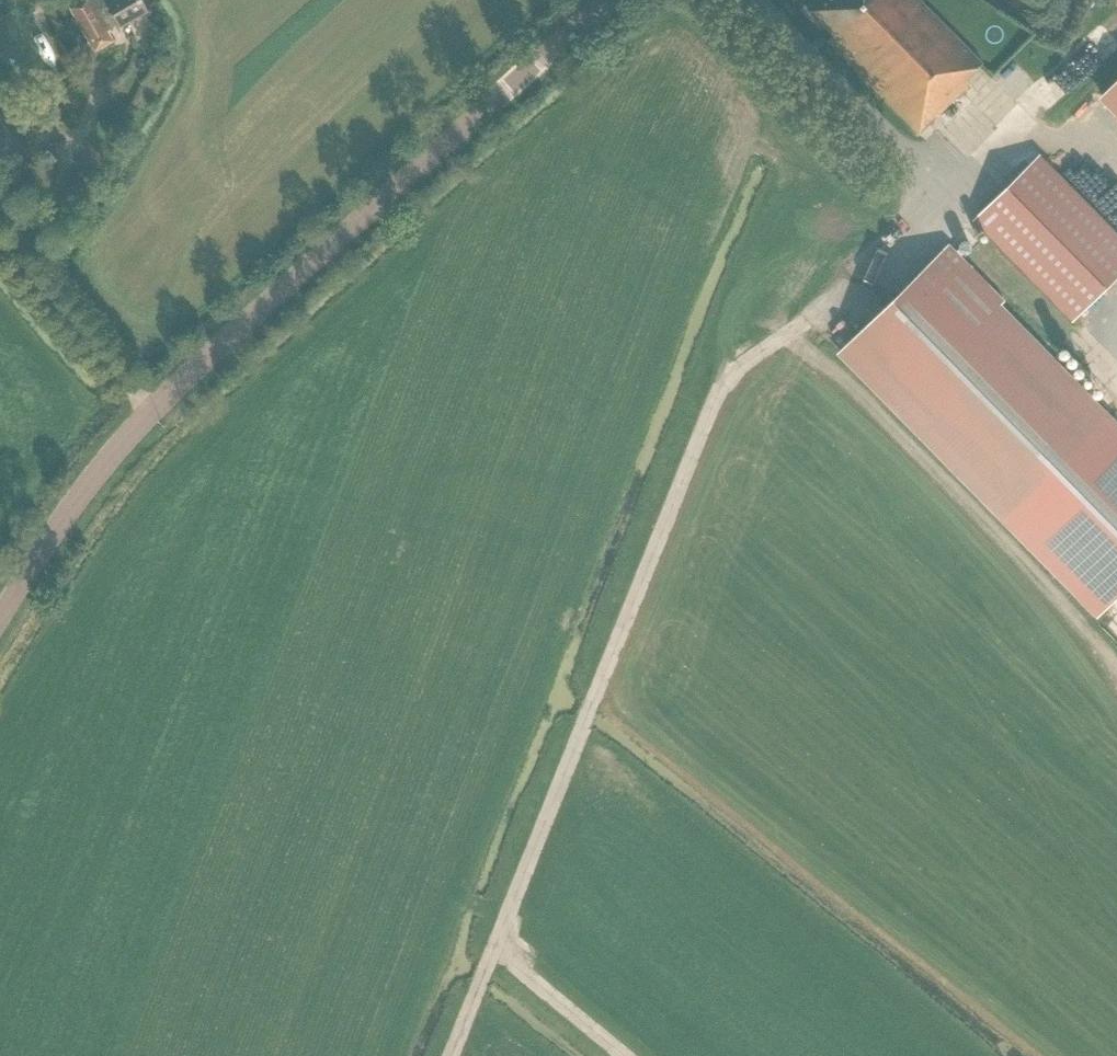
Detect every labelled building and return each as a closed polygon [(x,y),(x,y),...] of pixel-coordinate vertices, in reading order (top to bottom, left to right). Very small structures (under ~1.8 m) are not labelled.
[(140,0),(111,0),(107,2),(105,0),(81,0),(69,7),(94,51),(112,40),(106,30),(118,23),(119,25),(146,10),(140,0)] [(807,11),(832,36),(827,42),(918,135),(969,85),(965,81),(982,65),(918,0),(819,0),(807,11)] [(1096,99),(1116,120),(1116,78),(1096,99)] [(1116,277),(1116,236),(1039,157),(973,222),(1071,322),(1116,277)] [(1000,523),(1109,416),(1000,305),(1004,301),(947,244),(835,354),(1000,523)]
